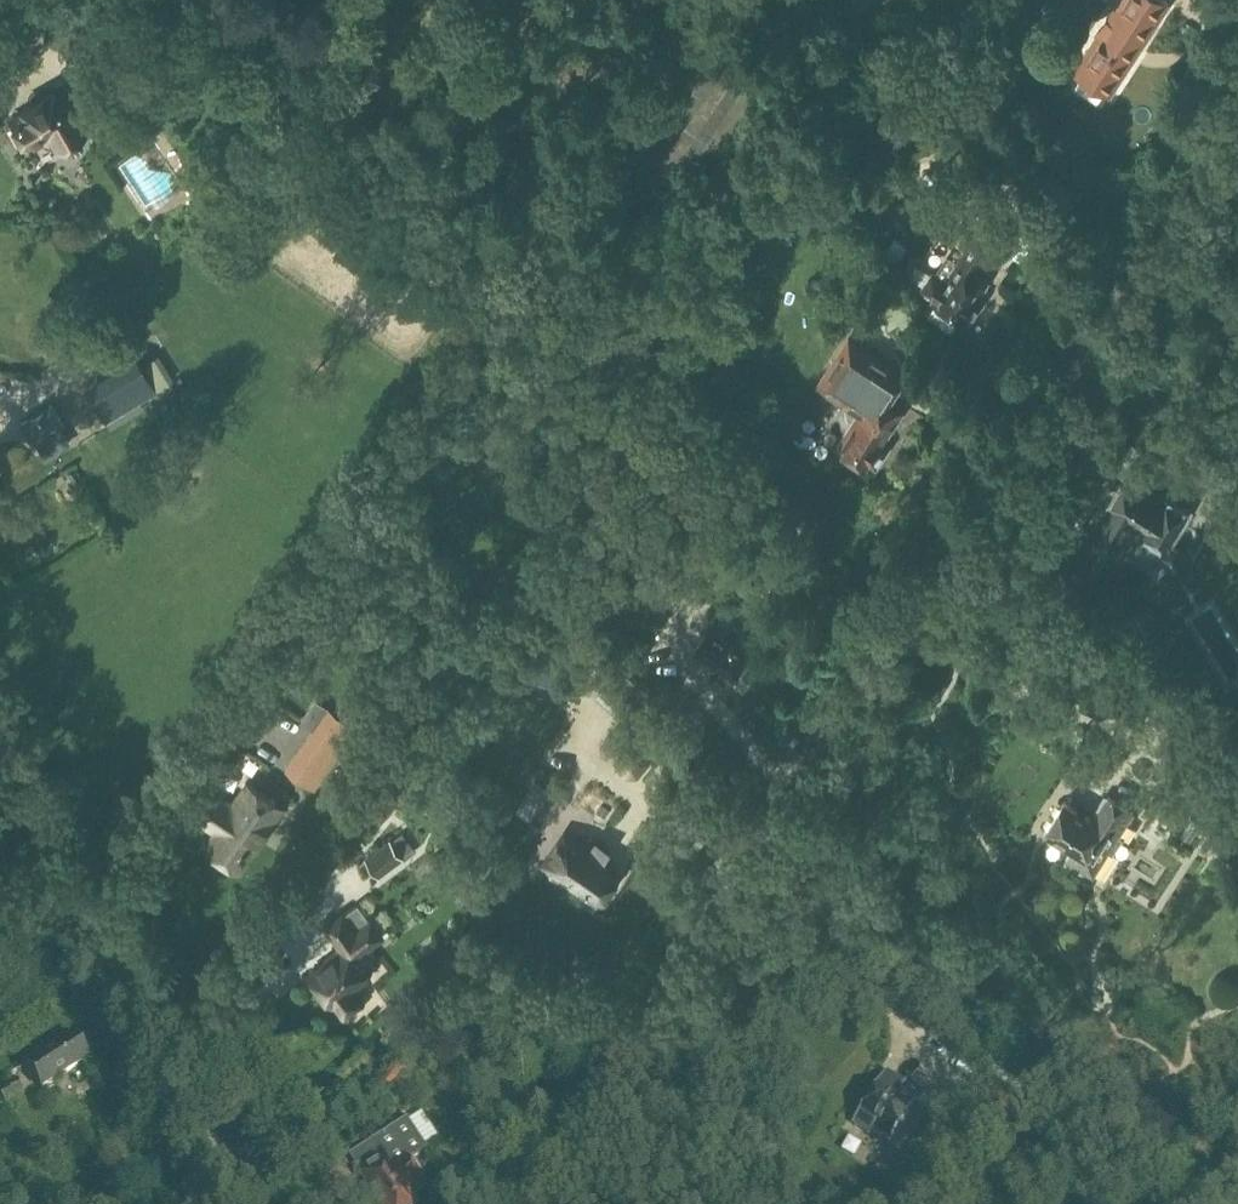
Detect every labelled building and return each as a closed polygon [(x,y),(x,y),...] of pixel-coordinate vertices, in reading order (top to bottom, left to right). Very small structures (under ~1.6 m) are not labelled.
[(888,8),(910,0),(885,0),(888,8)] [(1079,75),(1106,91),(1109,94),(1120,77),(1152,24),(1168,0),(1167,0),(1114,0),(1119,3),(1087,56),(1089,57),(1079,75)] [(60,107),(50,90),(17,108),(21,116),(10,122),(26,150),(47,138),(55,151),(85,134),(67,103),(60,107)] [(142,157),(119,176),(155,217),(177,198),(142,157)] [(932,272),(920,290),(936,300),(926,315),(950,331),(960,317),(961,318),(964,313),(970,317),(980,301),(974,298),(978,292),(984,283),(970,274),(978,262),(980,263),(995,240),(997,235),(994,230),(988,227),(983,225),(979,229),(964,253),(966,254),(958,266),(948,282),(935,274),(932,272)] [(920,256),(921,253),(895,236),(893,239),(881,260),(894,267),(891,273),(904,282),(920,256)] [(849,338),(817,387),(834,399),(859,416),(839,448),(866,465),(866,464),(875,470),(890,446),(881,440),(897,414),(888,408),(906,375),(867,350),(849,338)] [(64,426),(51,405),(22,423),(34,444),(64,426)] [(1093,536),(1114,549),(1130,521),(1143,529),(1142,532),(1167,547),(1187,513),(1162,498),(1161,500),(1126,479),(1118,492),(1114,491),(1109,492),(1107,496),(1107,501),(1111,505),(1108,508),(1109,509),(1109,510),(1093,536)] [(1144,592),(1129,582),(1122,594),(1137,604),(1144,592)] [(734,646),(733,647),(708,631),(695,650),(733,675),(747,654),(734,646)] [(291,741),(312,720),(288,696),(267,716),(291,741)] [(313,732),(288,771),(313,788),(354,726),(328,709),(313,732)] [(624,731),(615,731),(614,732),(613,731),(612,731),(601,746),(600,756),(626,779),(639,777),(649,763),(648,752),(624,731)] [(207,848),(241,871),(283,808),(248,785),(235,806),(216,794),(199,820),(217,832),(207,848)] [(545,828),(558,805),(532,790),(519,813),(545,828)] [(1157,791),(1145,810),(1179,830),(1189,811),(1157,791)] [(1065,802),(1044,833),(1071,851),(1066,859),(1094,877),(1114,846),(1112,844),(1132,813),(1104,794),(1089,819),(1065,802)] [(391,840),(366,859),(378,877),(403,858),(403,859),(416,850),(403,833),(392,841),(391,840)] [(567,833),(544,868),(579,891),(584,884),(602,896),(605,891),(610,891),(616,881),(614,876),(617,872),(602,862),(604,860),(606,857),(611,848),(596,838),(593,842),(590,848),(567,833)] [(328,889),(339,905),(362,889),(350,873),(328,889)] [(313,976),(320,985),(318,987),(318,988),(317,990),(317,991),(317,993),(318,995),(319,996),(320,997),(321,998),(323,999),(324,999),(326,999),(328,999),(329,998),(332,1002),(332,1001),(344,1016),(362,1003),(351,987),(365,977),(352,960),(383,937),(370,919),(369,920),(358,905),(344,915),(326,928),(342,949),(327,960),(330,964),(313,976)] [(288,990),(269,996),(273,1009),(292,1003),(288,990)] [(42,1090),(87,1061),(71,1037),(26,1065),(42,1090)] [(393,1089),(412,1059),(400,1051),(381,1081),(393,1089)] [(891,1142),(915,1101),(920,1104),(927,1094),(908,1081),(905,1085),(888,1074),(855,1126),(869,1136),(873,1130),(891,1142)] [(22,1094),(14,1080),(0,1090),(0,1098),(5,1105),(22,1094)] [(360,1171),(380,1203),(412,1203),(410,1201),(428,1188),(412,1162),(429,1151),(408,1119),(373,1141),(383,1156),(360,1171)]
